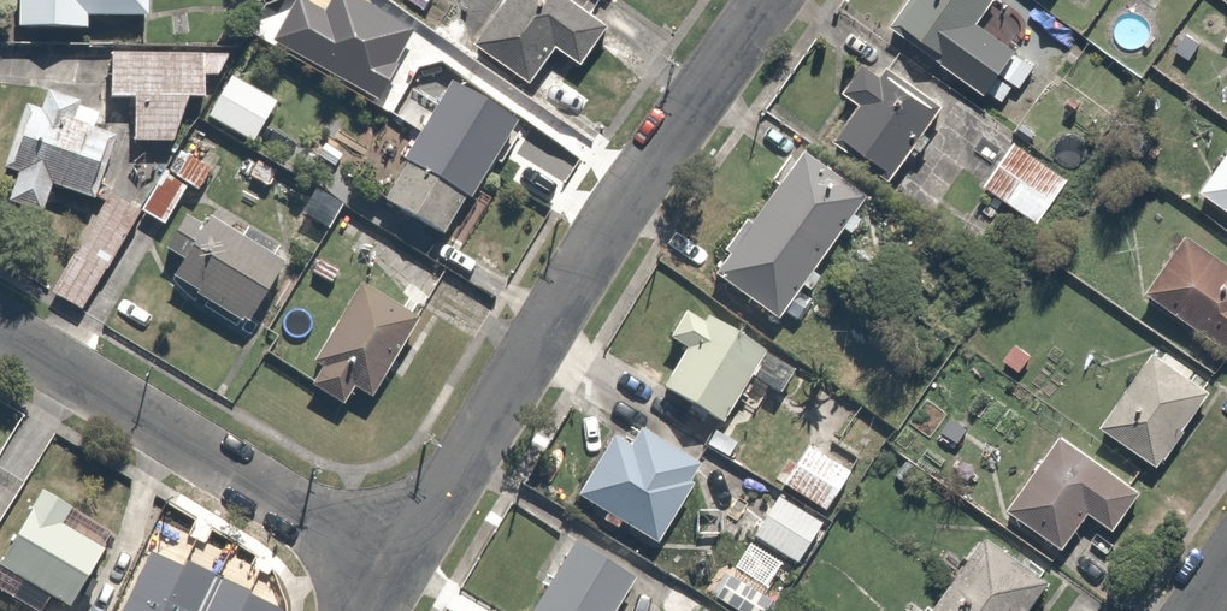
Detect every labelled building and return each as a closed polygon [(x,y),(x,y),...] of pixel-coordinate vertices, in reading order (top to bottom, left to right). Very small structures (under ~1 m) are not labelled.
[(24,31),(93,32),(93,19),(154,20),(154,0),(24,0),(24,31)] [(377,0),(358,0),(332,35),(376,68),(409,23),(377,0)] [(580,0),(507,0),(477,43),(540,86),(567,46),(591,62),(617,25),(580,0)] [(890,30),(996,101),(1025,58),(980,27),(998,0),(910,0),(890,30)] [(228,56),(111,51),(109,103),(133,104),(132,144),(175,145),(196,97),(210,98),(211,80),(227,80),(228,56)] [(947,112),(866,63),(849,91),(866,102),(841,143),(904,182),(947,112)] [(279,106),(236,76),(208,117),(251,147),(279,106)] [(446,236),(517,117),(453,79),(382,197),(446,236)] [(47,115),(23,107),(2,170),(19,176),(10,203),(45,215),(55,188),(100,203),(121,139),(109,134),(115,114),(54,94),(47,115)] [(374,196),(408,138),(368,115),(334,173),(374,196)] [(195,135),(171,177),(164,173),(140,211),(166,227),(189,188),(197,193),(222,151),(195,135)] [(1073,184),(1018,141),(983,186),(1037,229),(1073,184)] [(725,251),(732,256),(717,278),(783,325),(872,202),(806,155),(755,224),(748,219),(725,251)] [(1201,193),(1226,212),(1226,157),(1201,193)] [(139,215),(112,199),(55,293),(82,310),(139,215)] [(289,265),(215,223),(211,230),(181,213),(161,247),(183,260),(172,279),(254,326),(289,265)] [(1146,294),(1226,347),(1226,261),(1185,233),(1146,294)] [(426,329),(363,287),(313,363),(324,370),(314,384),(348,407),(362,386),(379,398),(426,329)] [(800,370),(715,318),(710,326),(692,315),(674,344),(688,353),(666,390),(725,426),(752,382),(782,400),(800,370)] [(1215,394),(1154,350),(1102,422),(1163,466),(1215,394)] [(617,435),(581,497),(669,548),(720,461),(650,420),(635,446),(617,435)] [(1135,490),(1066,437),(1009,511),(1059,550),(1093,507),(1111,521),(1135,490)] [(781,486),(831,515),(864,458),(835,442),(826,457),(805,445),(781,486)] [(106,556),(68,530),(79,514),(52,494),(0,567),(63,610),(67,610),(106,556)] [(825,525),(775,497),(751,539),(800,568),(825,525)] [(995,534),(943,610),(1027,610),(1053,572),(995,534)] [(579,540),(537,610),(621,610),(642,577),(579,540)] [(145,577),(130,610),(226,610),(145,577)]
